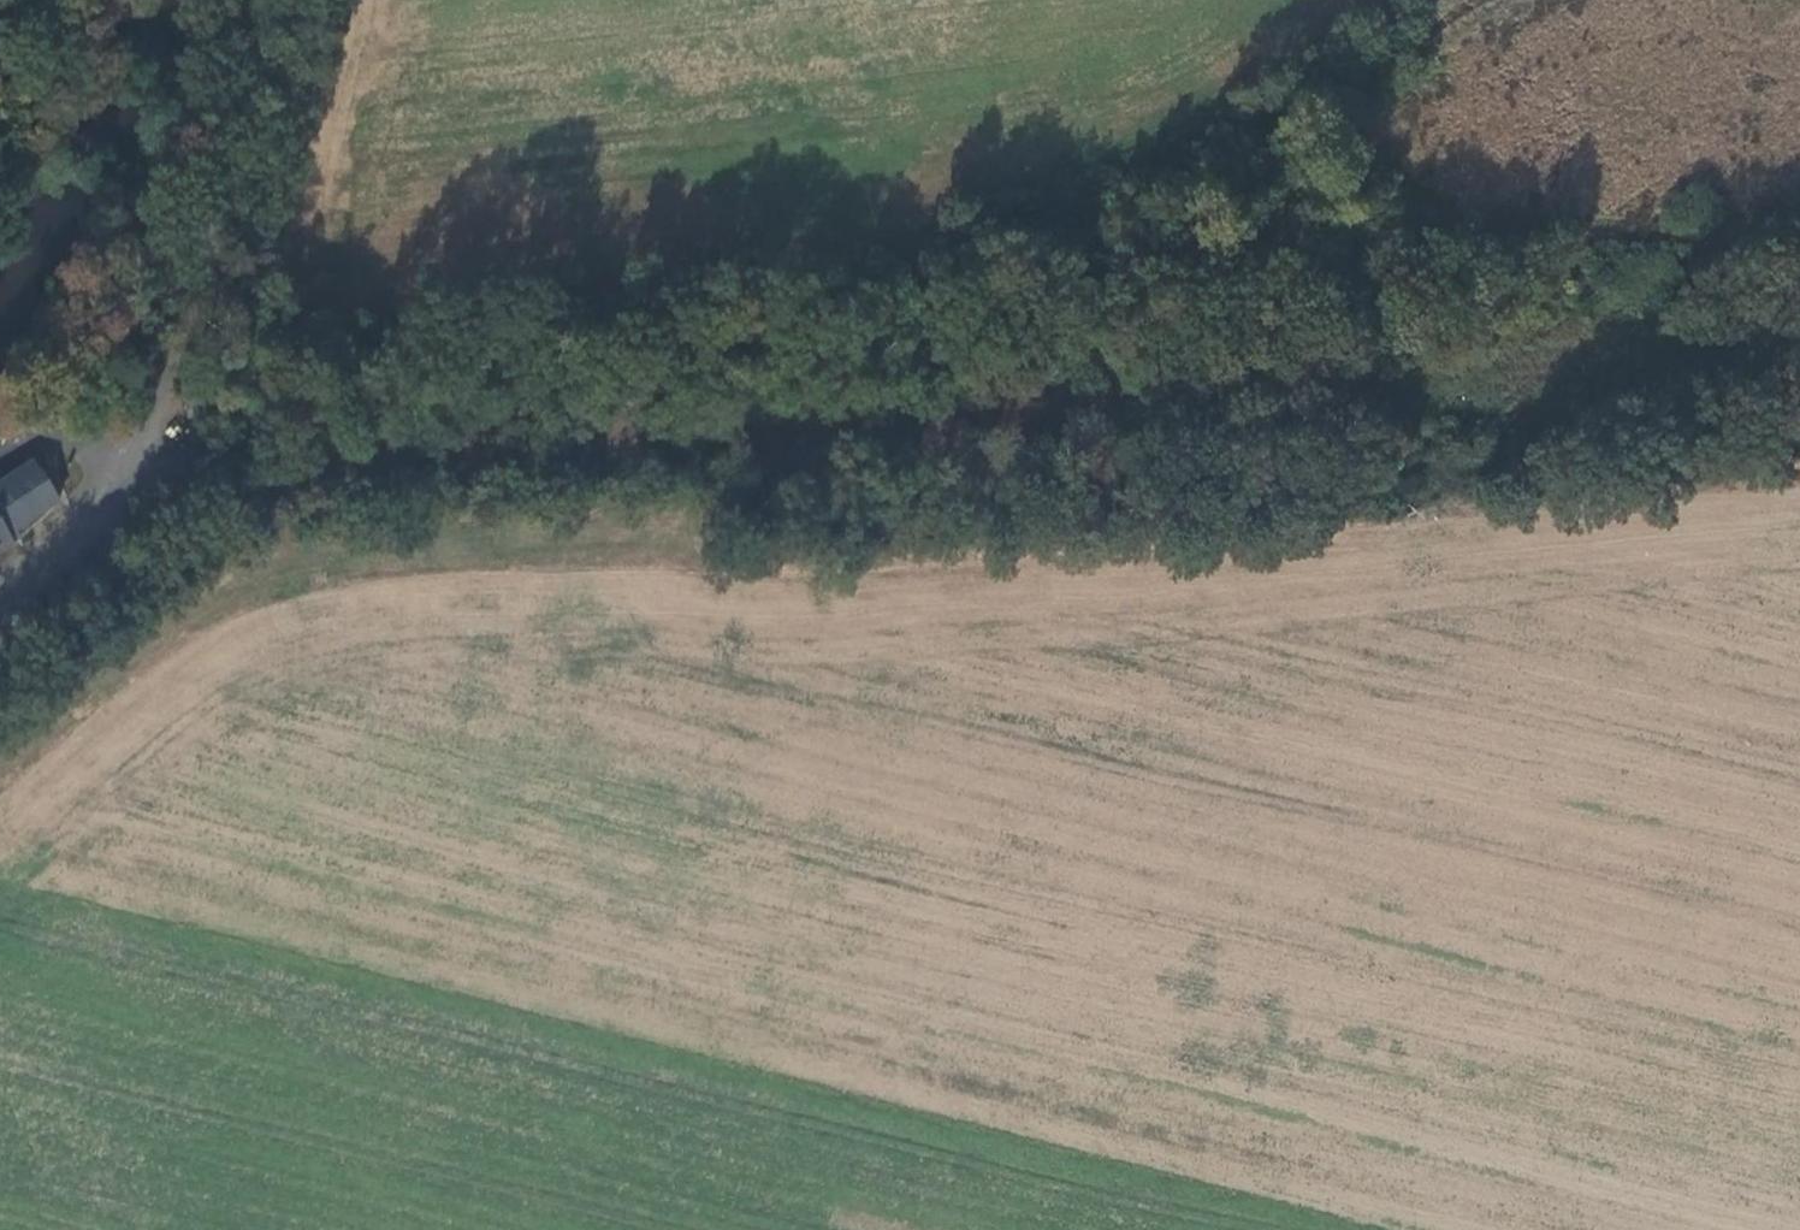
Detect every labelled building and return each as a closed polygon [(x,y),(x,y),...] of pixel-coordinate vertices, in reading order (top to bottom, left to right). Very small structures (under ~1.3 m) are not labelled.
[(53,494),(26,457),(0,475),(0,545),(15,534),(10,527),(53,494)]
